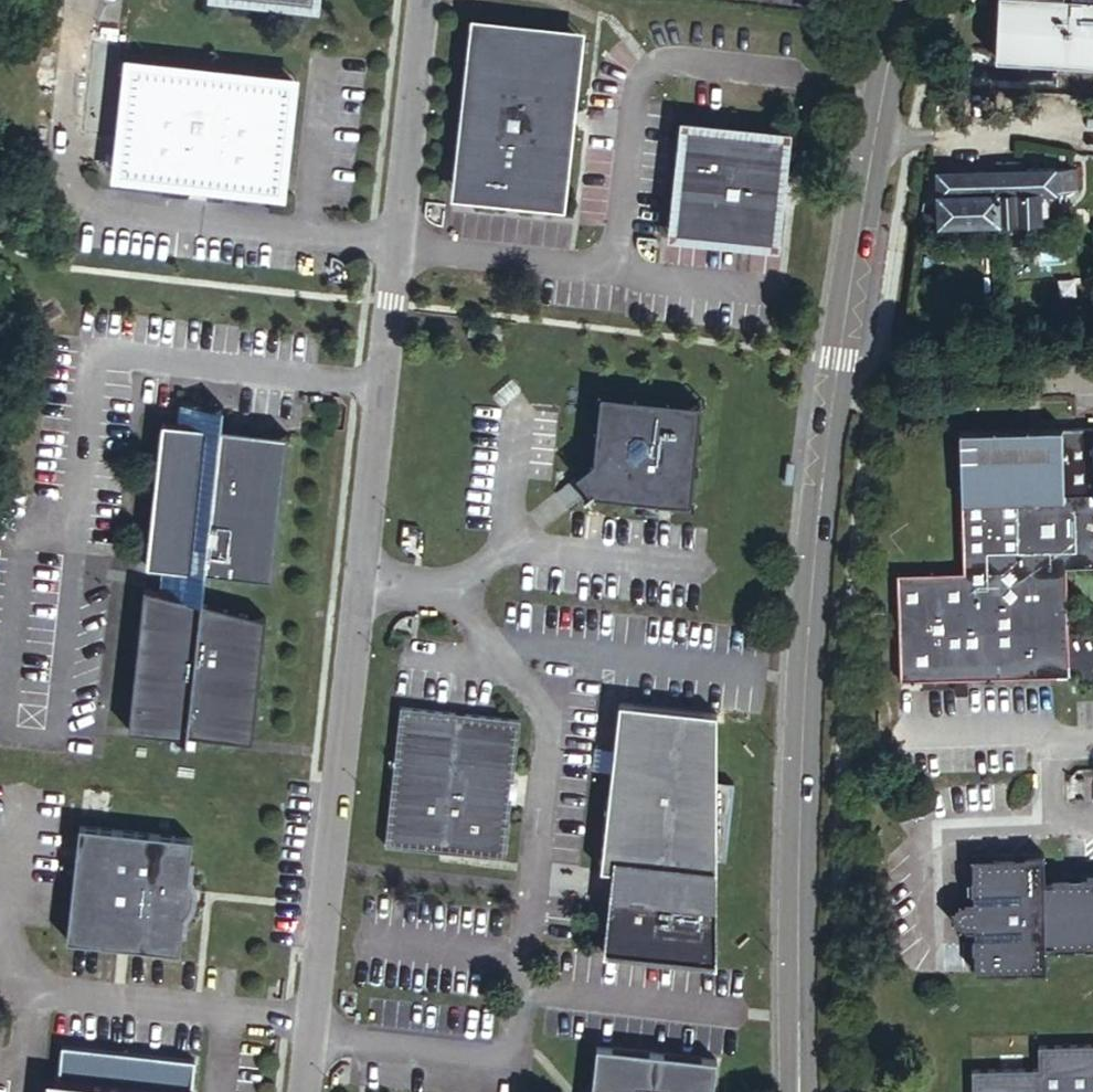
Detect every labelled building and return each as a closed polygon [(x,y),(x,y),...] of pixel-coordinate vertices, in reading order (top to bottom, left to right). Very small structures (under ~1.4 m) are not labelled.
[(994,58),(1092,63),(1092,0),(997,0),(994,58)] [(459,185),(558,195),(565,136),(569,127),(572,120),(574,112),(573,105),(572,98),(569,90),(576,30),(477,19),(459,185)] [(224,183),(282,190),(295,80),(130,62),(118,172),(176,179),(184,183),(202,188),(209,188),(218,185),(224,183)] [(673,226),(771,237),(775,200),(780,191),(782,183),(784,176),(782,169),(779,162),(783,130),(684,119),(673,226)] [(991,170),(992,176),(993,225),(1032,224),(1032,196),(1069,197),(1068,174),(1011,177),(1011,170),(991,170)] [(937,227),(993,225),(992,176),(935,177),(937,227)] [(591,490),(690,500),(700,400),(603,389),(594,457),(576,472),(583,481),(591,490)] [(200,571),(269,579),(286,434),(215,427),(218,404),(176,398),(174,421),(157,420),(141,563),(157,565),(200,571)] [(956,428),(960,567),(891,569),(893,680),(1065,673),(1064,567),(1092,566),(1092,424),(956,428)] [(200,571),(157,565),(154,589),(138,587),(121,731),(165,736),(165,733),(247,742),(260,617),(196,596),(200,571)] [(716,708),(612,698),(606,766),(597,865),(606,866),(617,867),(616,870),(615,880),(615,890),(614,893),(604,892),(598,951),(709,962),(715,905),(703,904),(705,879),(711,879),(713,863),(722,864),(729,786),(709,784),(716,708)] [(385,841),(499,854),(507,783),(515,716),(400,703),(385,841)] [(186,840),(72,827),(58,942),(121,949),(174,955),(178,916),(183,910),(186,903),(187,895),(187,893),(186,885),(182,878),(186,840)] [(967,960),(1042,959),(1041,935),(1092,935),(1092,861),(1040,862),(1039,840),(965,842),(966,886),(958,886),(958,916),(967,916),(967,960)] [(948,916),(958,916),(958,886),(950,886),(939,894),(939,908),(948,916)] [(1050,1037),(1051,1058),(981,1060),(982,1091),(1092,1091),(1092,1035),(1050,1037)] [(598,1042),(592,1091),(711,1091),(715,1055),(598,1042)] [(197,1061),(64,1047),(60,1089),(57,1088),(56,1091),(193,1091),(197,1061)]
